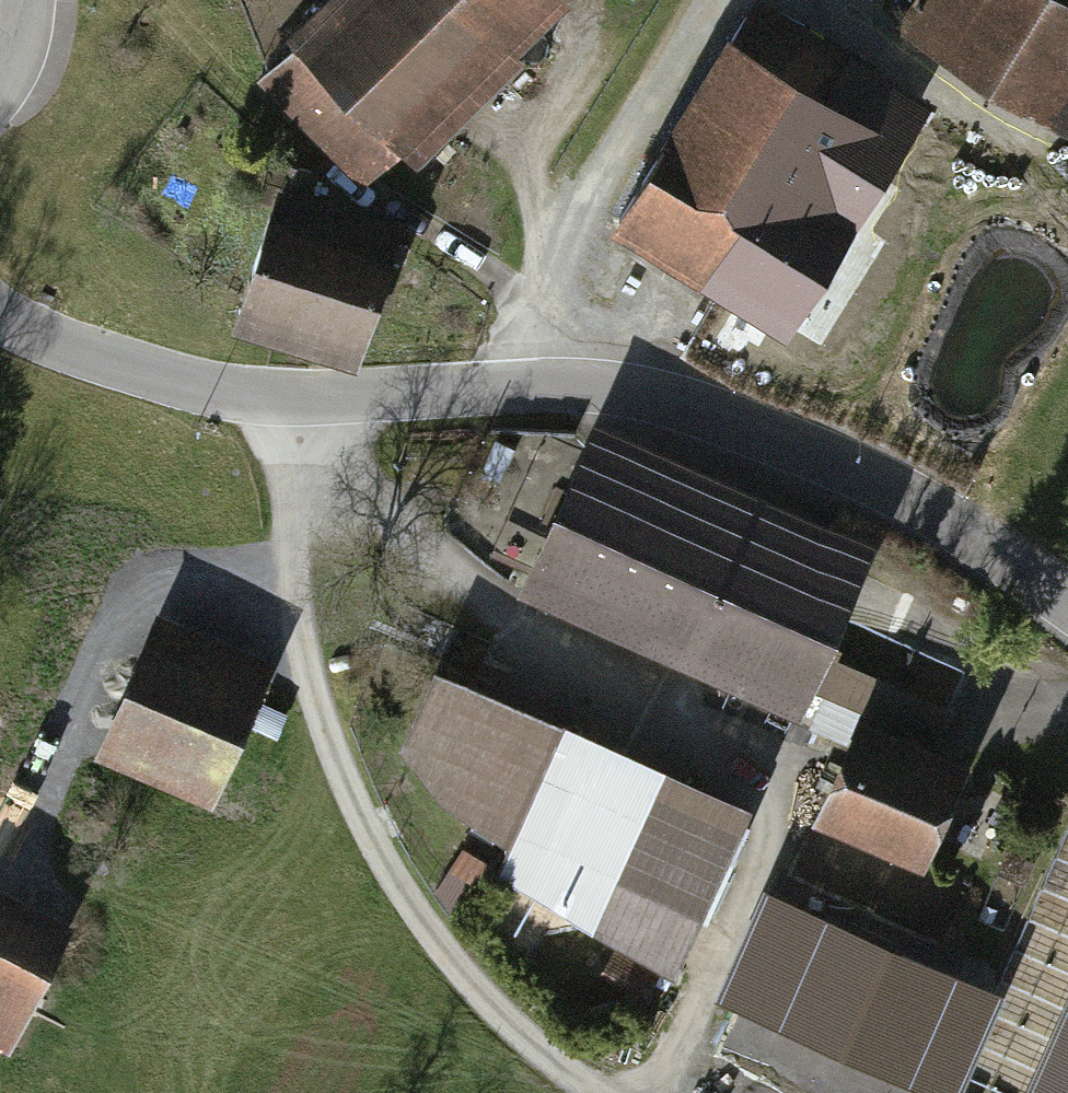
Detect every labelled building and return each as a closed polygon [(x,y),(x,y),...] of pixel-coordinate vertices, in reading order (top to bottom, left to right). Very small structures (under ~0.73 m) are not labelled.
[(286,28),(294,36),(257,72),(363,179),(400,144),(416,160),(526,53),(519,46),(567,0),(315,0),(286,28)] [(609,222),(787,330),(931,92),(778,0),(748,0),(736,21),(732,19),(609,222)] [(895,26),(1067,133),(1067,0),(911,0),(895,26)] [(269,206),(232,319),(357,360),(403,220),(313,191),(318,172),(271,159),(259,203),(269,206)] [(518,584),(801,710),(813,685),(830,647),(880,537),(596,410),(518,584)] [(158,609),(99,748),(211,795),(269,656),(158,609)] [(958,705),(830,647),(813,685),(860,706),(861,704),(942,740),(958,705)] [(676,974),(752,797),(435,658),(401,738),(440,793),(511,841),(497,868),(591,925),(676,974)] [(860,706),(813,810),(926,861),(974,755),(942,740),(861,704),(860,706)] [(2,1038),(65,917),(0,883),(0,1037),(2,1038)] [(1023,1092),(1067,1092),(1067,993),(1023,1092)]
